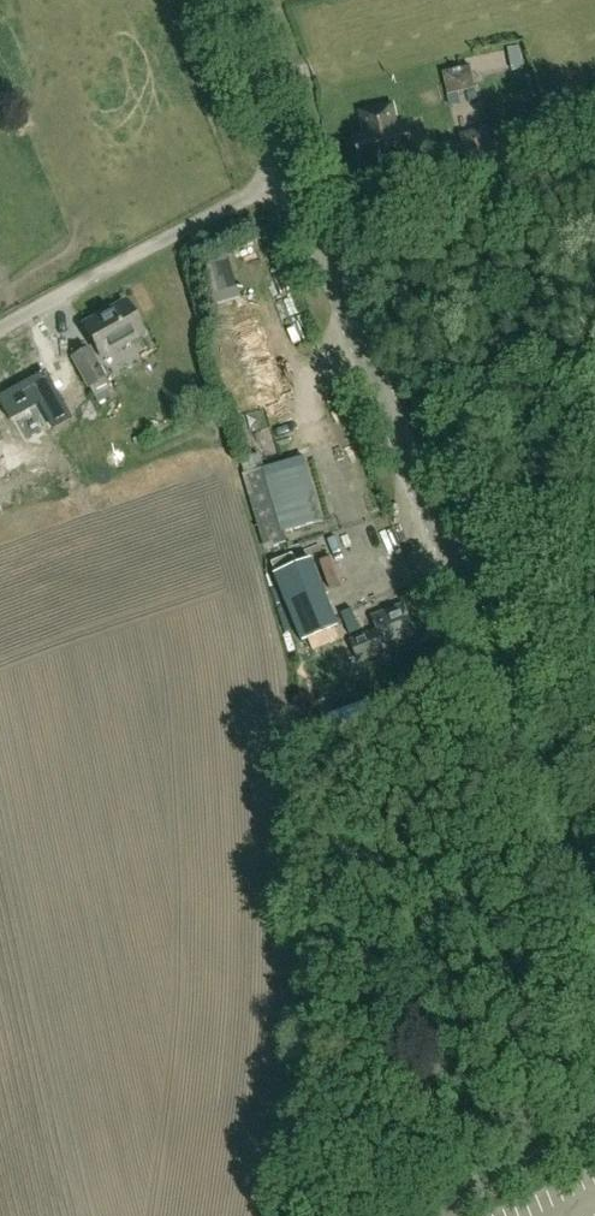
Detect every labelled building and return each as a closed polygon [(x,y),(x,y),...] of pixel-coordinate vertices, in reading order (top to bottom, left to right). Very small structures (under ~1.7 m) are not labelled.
[(498,182),(494,165),(487,131),(462,137),(464,147),(411,158),(403,126),(394,128),(391,114),(385,110),(371,113),(367,120),(369,133),(356,136),(363,165),(364,169),(385,165),(390,188),(469,170),(473,187),(498,182)] [(230,297),(245,294),(240,258),(225,261),(230,297)] [(81,326),(100,360),(145,335),(126,301),(81,326)] [(88,389),(105,379),(89,350),(72,359),(88,389)] [(8,433),(63,403),(55,388),(0,418),(8,433)] [(29,424),(7,434),(17,453),(38,443),(29,424)] [(327,520),(310,464),(268,477),(285,533),(327,520)] [(303,642),(339,628),(322,587),(287,602),(303,642)] [(404,605),(373,618),(378,631),(351,642),(360,663),(386,652),(387,653),(418,640),(404,605)]
